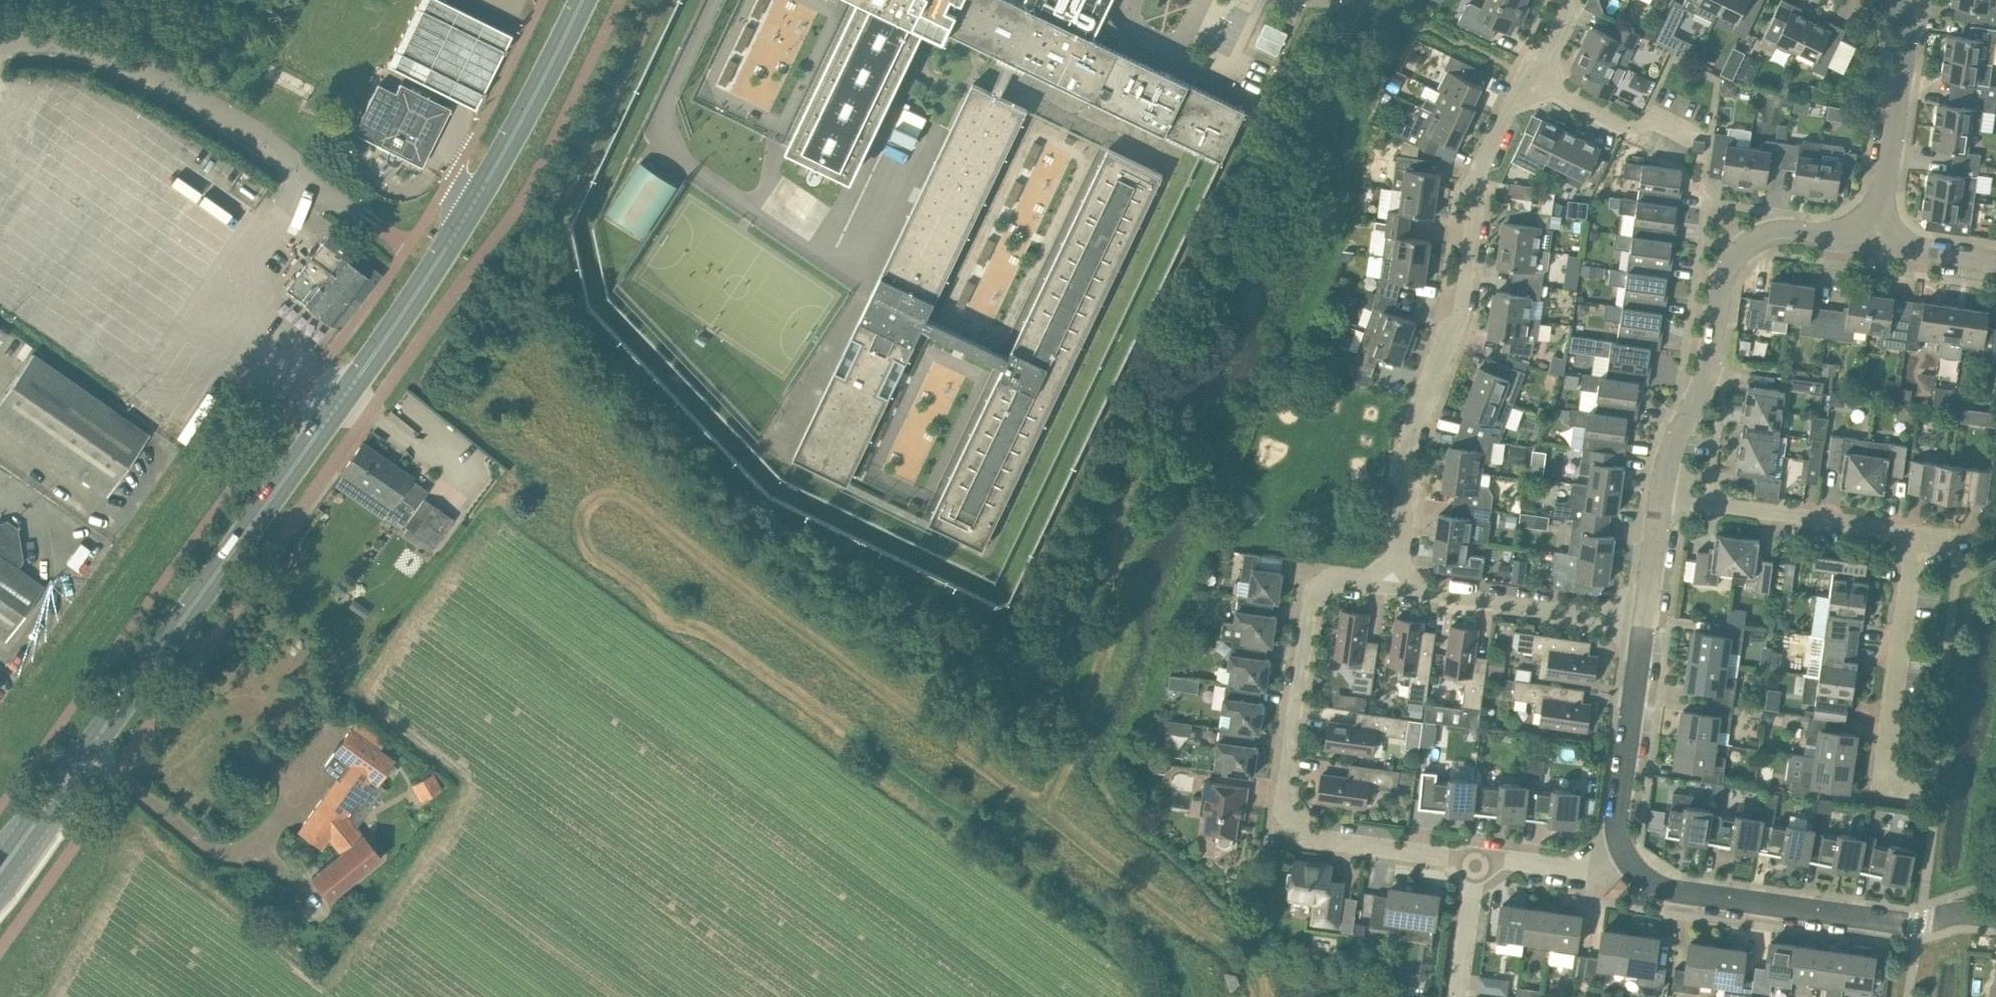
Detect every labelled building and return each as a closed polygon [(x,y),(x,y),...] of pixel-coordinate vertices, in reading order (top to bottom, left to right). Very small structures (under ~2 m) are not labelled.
[(445,0),(432,0),(401,63),(477,100),(510,32),(445,0)] [(1009,57),(1018,61),(1148,124),(1187,142),(1203,150),(1222,160),(1246,110),(1128,54),(1102,20),(1112,0),(1024,0),(1022,3),(1015,0),(867,0),(869,1),(797,153),(812,160),(808,167),(808,169),(808,171),(808,174),(810,176),(811,177),(813,178),(816,179),(819,179),(822,177),(823,175),(828,167),(843,175),(881,95),(915,23),(945,37),(949,29),(1009,57)] [(1525,15),(1494,0),(1487,0),(1483,8),(1472,3),(1466,5),(1458,23),(1492,39),(1498,26),(1511,33),(1517,21),(1521,23),(1525,15)] [(1525,15),(1530,6),(1525,4),(1527,0),(1494,0),(1525,15)] [(1650,3),(1663,9),(1667,0),(1651,0),(1650,3)] [(1724,0),(1685,0),(1682,6),(1714,21),(1718,12),(1724,0)] [(1718,12),(1738,21),(1733,30),(1746,36),(1764,0),(1724,0),(1718,12)] [(1811,20),(1799,14),(1801,11),(1799,7),(1786,0),(1781,0),(1761,43),(1774,50),(1778,41),(1797,50),(1811,20)] [(1952,5),(1974,8),(1972,20),(1995,24),(1995,0),(1953,0),(1952,5)] [(1811,20),(1797,50),(1816,59),(1812,68),(1825,74),(1846,29),(1829,21),(1825,23),(1823,26),(1811,20)] [(145,30),(154,35),(159,26),(150,21),(145,30)] [(1288,33),(1270,24),(1266,22),(1256,44),(1260,46),(1278,54),(1288,33)] [(1581,46),(1616,62),(1625,44),(1633,48),(1640,34),(1617,23),(1612,35),(1594,27),(1592,31),(1589,30),(1581,46)] [(1972,25),(1970,37),(1948,34),(1945,57),(1993,63),(1995,43),(1995,29),(1972,25)] [(1607,81),(1616,62),(1581,46),(1574,62),(1577,63),(1574,68),(1592,76),(1586,88),(1609,99),(1615,85),(1607,81)] [(1439,90),(1442,92),(1472,106),(1482,86),(1460,75),(1466,62),(1452,55),(1445,69),(1449,71),(1439,90)] [(923,327),(928,318),(1028,109),(1001,96),(1018,61),(1009,57),(991,92),(973,83),(951,130),(794,457),(848,483),(923,327)] [(1945,57),(1942,79),(1964,82),(1962,94),(1995,99),(1995,85),(1990,84),(1993,63),(1945,57)] [(1725,65),(1721,73),(1733,79),(1737,71),(1725,65)] [(1635,71),(1629,85),(1643,92),(1644,90),(1651,93),(1656,82),(1635,71)] [(354,131),(421,165),(450,108),(400,83),(395,92),(378,84),(354,131)] [(1385,92),(1381,101),(1388,104),(1392,95),(1385,92)] [(1475,107),(1472,106),(1442,92),(1437,102),(1426,97),(1422,106),(1466,127),(1475,107)] [(1995,106),(1995,99),(1962,94),(1960,106),(1939,103),(1936,125),(1971,130),(1982,132),(1985,110),(1995,111),(1995,106)] [(888,102),(852,175),(877,187),(912,113),(888,102)] [(1466,127),(1422,106),(1406,139),(1407,139),(1417,144),(1419,145),(1435,153),(1442,140),(1456,147),(1466,127)] [(1540,174),(1547,160),(1562,128),(1565,123),(1558,119),(1556,125),(1542,118),(1534,135),(1526,131),(1512,160),(1540,174)] [(1971,130),(1936,125),(1933,147),(1954,150),(1952,162),(1979,166),(1981,154),(1968,152),(1971,130)] [(1744,188),(1750,147),(1752,130),(1729,126),(1728,134),(1715,132),(1712,157),(1725,159),(1722,179),(1735,181),(1734,187),(1744,188)] [(1566,170),(1582,137),(1584,132),(1578,129),(1575,134),(1562,128),(1547,160),(1566,170)] [(1594,144),(1582,137),(1566,170),(1586,180),(1587,178),(1598,183),(1609,161),(1598,156),(1604,142),(1597,138),(1594,144)] [(1403,143),(1401,155),(1418,157),(1419,145),(1417,144),(1407,139),(1403,143)] [(1704,152),(1705,141),(1694,139),(1692,151),(1704,152)] [(1762,149),(1750,147),(1744,188),(1753,189),(1754,184),(1767,186),(1770,165),(1783,167),(1786,142),(1767,139),(1762,143),(1762,149)] [(1805,197),(1814,198),(1821,154),(1822,142),(1804,139),(1799,144),(1786,142),(1783,167),(1796,169),(1793,190),(1806,191),(1805,197)] [(1820,157),(1814,198),(1824,199),(1825,194),(1838,196),(1840,175),(1854,177),(1857,152),(1845,151),(1845,148),(1842,144),(1822,142),(1821,154),(1820,157)] [(186,146),(146,219),(222,260),(262,188),(186,146)] [(1009,356),(928,318),(923,327),(1004,366),(930,522),(984,548),(1163,174),(1109,148),(1009,356)] [(1392,188),(1443,195),(1444,186),(1438,185),(1440,172),(1417,169),(1419,157),(1418,157),(1401,155),(1397,154),(1392,188)] [(678,186),(641,161),(605,216),(642,240),(678,186)] [(1638,200),(1677,205),(1680,206),(1682,192),(1679,191),(1682,169),(1626,161),(1624,176),(1641,179),(1638,200)] [(1974,200),(1979,166),(1952,162),(1951,174),(1929,171),(1926,194),(1974,200)] [(808,203),(818,188),(798,175),(789,190),(808,203)] [(1534,186),(1529,186),(1509,183),(1508,196),(1509,196),(1527,199),(1532,199),(1534,186)] [(1441,205),(1443,195),(1392,188),(1388,222),(1409,225),(1411,213),(1434,216),(1436,204),(1441,205)] [(1541,195),(1541,197),(1554,199),(1555,193),(1541,191),(1541,195)] [(1970,235),(1974,200),(1926,194),(1923,216),(1944,219),(1943,231),(1970,235)] [(1509,196),(1508,208),(1526,210),(1531,211),(1532,202),(1532,199),(1527,199),(1509,196)] [(1633,235),(1672,241),(1675,241),(1677,227),(1674,227),(1677,205),(1638,200),(1621,198),(1619,208),(1619,212),(1636,214),(1633,235)] [(1500,243),(1538,248),(1541,228),(1550,229),(1552,214),(1531,211),(1526,210),(1524,223),(1504,221),(1504,225),(1503,225),(1500,243)] [(1565,217),(1554,215),(1552,226),(1563,228),(1565,217)] [(1408,237),(1409,225),(1388,222),(1383,256),(1433,263),(1435,253),(1429,253),(1431,240),(1408,237)] [(1672,241),(1633,235),(1616,233),(1614,248),(1631,250),(1628,271),(1667,277),(1670,277),(1672,263),(1669,263),(1672,241)] [(356,266),(343,256),(323,241),(287,289),(333,324),(356,294),(369,276),(356,266)] [(1550,250),(1538,248),(1500,243),(1498,261),(1501,261),(1500,266),(1520,269),(1518,281),(1542,285),(1544,270),(1548,267),(1550,250)] [(1432,273),(1433,263),(1383,256),(1380,278),(1377,292),(1398,297),(1401,281),(1424,284),(1426,272),(1432,273)] [(361,258),(356,266),(369,276),(356,294),(363,300),(383,274),(361,258)] [(1623,307),(1663,312),(1665,313),(1667,299),(1664,298),(1667,277),(1628,271),(1611,269),(1609,283),(1626,286),(1623,307)] [(1788,318),(1793,283),(1771,280),(1769,300),(1751,297),(1747,325),(1772,329),(1774,316),(1788,318)] [(1540,299),(1542,285),(1518,281),(1516,294),(1497,291),(1496,296),(1493,295),(1491,313),(1529,319),(1532,298),(1540,299)] [(1826,337),(1830,308),(1813,306),(1815,286),(1793,283),(1788,318),(1802,320),(1801,333),(1826,337)] [(1366,327),(1414,344),(1417,335),(1411,333),(1416,321),(1394,314),(1398,297),(1377,292),(1364,289),(1361,305),(1373,308),(1366,327)] [(1867,329),(1872,294),(1851,291),(1848,311),(1830,308),(1826,337),(1851,340),(1853,327),(1867,329)] [(1872,294),(1867,329),(1882,331),(1880,344),(1905,348),(1909,319),(1892,317),(1895,297),(1872,294)] [(1939,352),(1945,305),(1924,301),(1923,310),(1911,308),(1909,319),(1905,348),(1939,352)] [(1663,312),(1623,307),(1606,304),(1604,319),(1621,321),(1618,342),(1651,347),(1661,348),(1662,334),(1659,334),(1663,312)] [(1960,358),(1967,308),(1945,305),(1939,352),(1939,355),(1960,358)] [(1967,308),(1960,358),(1961,358),(1963,343),(1984,346),(1982,358),(1995,360),(1995,350),(1995,328),(1987,327),(1989,311),(1967,308)] [(1541,320),(1529,319),(1491,313),(1488,331),(1491,331),(1490,336),(1510,339),(1508,352),(1533,355),(1535,341),(1538,338),(1541,320)] [(1411,353),(1414,344),(1366,327),(1354,359),(1375,367),(1379,355),(1401,363),(1405,351),(1411,353)] [(1607,377),(1640,382),(1649,383),(1651,369),(1648,369),(1651,347),(1618,342),(1595,339),(1593,354),(1610,356),(1607,377)] [(0,399),(0,419),(108,494),(149,435),(32,353),(0,399)] [(1471,389),(1513,405),(1525,371),(1513,367),(1509,378),(1480,367),(1471,389)] [(1755,372),(1753,384),(1769,386),(1774,387),(1775,375),(1755,372)] [(1595,412),(1628,416),(1638,418),(1640,404),(1637,404),(1640,382),(1607,377),(1583,374),(1581,388),(1598,391),(1595,412)] [(1824,382),(1792,378),(1791,390),(1822,394),(1824,382)] [(1749,384),(1746,406),(1782,411),(1785,389),(1774,387),(1769,386),(1753,384),(1749,384)] [(1936,386),(1934,404),(1954,406),(1956,389),(1936,386)] [(1900,388),(1898,399),(1910,400),(1912,389),(1900,388)] [(1513,405),(1471,389),(1463,411),(1467,413),(1458,435),(1493,440),(1494,440),(1499,441),(1513,405)] [(1779,433),(1782,411),(1746,406),(1743,428),(1779,433)] [(1584,448),(1613,452),(1626,453),(1628,439),(1625,438),(1628,416),(1595,412),(1572,408),(1570,423),(1587,425),(1584,448)] [(1962,421),(1962,422),(1973,423),(1975,409),(1963,408),(1962,421)] [(1809,437),(1812,438),(1824,439),(1828,417),(1812,415),(1809,437)] [(1776,455),(1779,433),(1743,428),(1740,450),(1776,455)] [(1863,488),(1868,453),(1870,439),(1832,434),(1828,465),(1843,467),(1841,485),(1863,488)] [(1446,468),(1481,473),(1483,460),(1491,461),(1493,440),(1458,435),(1460,437),(1458,447),(1449,446),(1446,468)] [(1806,482),(1818,484),(1824,439),(1812,438),(1806,482)] [(1870,439),(1868,453),(1863,488),(1885,491),(1887,473),(1903,475),(1908,444),(1870,439)] [(412,477),(379,454),(362,442),(342,471),(358,483),(392,506),(387,513),(403,524),(421,497),(423,498),(428,490),(411,478),(412,477)] [(1613,452),(1584,448),(1580,472),(1591,474),(1589,485),(1621,489),(1624,466),(1612,464),(1613,452)] [(1776,455),(1740,450),(1737,472),(1757,475),(1755,494),(1779,497),(1781,478),(1773,476),(1776,455)] [(1947,500),(1952,464),(1912,459),(1908,491),(1921,493),(1921,490),(1927,491),(1926,497),(1947,500)] [(1991,470),(1952,464),(1947,500),(1968,503),(1969,496),(1974,497),(1974,500),(1987,502),(1991,470)] [(1530,473),(1530,474),(1543,475),(1544,469),(1531,467),(1530,473)] [(1454,504),(1491,509),(1493,494),(1488,486),(1490,474),(1481,473),(1446,468),(1443,490),(1455,491),(1454,504)] [(1618,512),(1621,489),(1589,485),(1572,482),(1570,498),(1566,501),(1556,500),(1553,515),(1573,518),(1604,522),(1606,511),(1618,512)] [(421,497),(403,524),(405,525),(436,546),(438,547),(456,521),(454,519),(423,499),(423,498),(421,497)] [(1490,522),(1491,509),(1454,504),(1452,515),(1439,514),(1436,536),(1472,541),(1475,520),(1490,522)] [(1521,512),(1519,525),(1530,526),(1531,513),(1521,512)] [(1602,534),(1604,522),(1573,518),(1570,542),(1581,544),(1579,555),(1611,559),(1614,536),(1602,534)] [(4,638),(44,585),(18,567),(23,560),(18,528),(18,527),(7,519),(7,520),(0,521),(0,635),(4,638)] [(1720,570),(1733,572),(1738,537),(1716,534),(1714,552),(1698,550),(1694,581),(1718,584),(1720,570)] [(1470,554),(1472,541),(1436,536),(1433,558),(1445,559),(1443,572),(1482,577),(1485,556),(1470,554)] [(1760,540),(1738,537),(1733,572),(1747,574),(1745,588),(1769,591),(1773,560),(1758,558),(1760,540)] [(1231,552),(1219,551),(1217,559),(1229,561),(1231,552)] [(1608,582),(1611,559),(1579,555),(1555,551),(1552,573),(1565,574),(1563,589),(1594,593),(1596,581),(1608,582)] [(1249,597),(1274,601),(1278,601),(1283,572),(1258,568),(1260,554),(1245,552),(1241,580),(1251,581),(1249,597)] [(1834,570),(1830,597),(1866,602),(1869,581),(1862,580),(1863,574),(1866,575),(1868,562),(1815,554),(1813,568),(1834,570)] [(1785,571),(1783,590),(1792,591),(1794,573),(1785,571)] [(1221,637),(1233,639),(1268,644),(1272,645),(1276,615),(1272,615),(1274,601),(1249,597),(1239,595),(1235,622),(1224,621),(1221,637)] [(1866,602),(1830,597),(1825,636),(1857,641),(1859,628),(1856,627),(1857,622),(1863,623),(1866,602)] [(353,598),(347,606),(365,618),(370,611),(353,598)] [(1373,693),(1376,662),(1378,646),(1365,644),(1369,614),(1342,610),(1335,657),(1348,658),(1347,666),(1356,668),(1353,690),(1373,693)] [(1396,618),(1394,637),(1390,664),(1403,666),(1402,674),(1411,675),(1408,698),(1427,701),(1433,654),(1420,652),(1424,622),(1396,618)] [(1695,631),(1691,659),(1726,663),(1728,651),(1741,653),(1745,626),(1724,623),(1722,634),(1695,631)] [(1451,625),(1448,645),(1445,672),(1457,674),(1456,682),(1465,683),(1462,705),(1481,708),(1488,661),(1475,659),(1479,629),(1451,625)] [(1570,638),(1524,632),(1515,630),(1513,644),(1519,652),(1522,651),(1542,654),(1541,663),(1541,674),(1547,676),(1594,683),(1598,655),(1568,651),(1570,638)] [(1857,641),(1825,636),(1819,676),(1855,681),(1858,660),(1852,659),(1852,654),(1855,654),(1857,641)] [(1268,644),(1233,639),(1229,667),(1231,667),(1228,683),(1262,688),(1266,688),(1270,659),(1266,658),(1268,644)] [(1726,663),(1691,659),(1687,686),(1714,690),(1713,702),(1734,705),(1737,678),(1724,676),(1726,663)] [(1168,687),(1197,689),(1198,678),(1169,675),(1168,687)] [(1852,702),(1855,681),(1819,676),(1814,716),(1831,718),(1846,720),(1848,707),(1845,706),(1846,701),(1852,702)] [(1563,686),(1516,679),(1506,678),(1503,697),(1536,702),(1534,711),(1542,712),(1540,724),(1587,731),(1591,703),(1561,699),(1563,686)] [(1262,688),(1228,683),(1226,683),(1220,726),(1257,732),(1260,732),(1264,702),(1260,702),(1262,688)] [(1352,695),(1351,708),(1365,709),(1366,697),(1352,695)] [(1733,713),(1734,705),(1713,702),(1711,713),(1684,709),(1680,737),(1715,742),(1717,730),(1730,731),(1733,713)] [(1734,705),(1733,713),(1740,714),(1741,706),(1734,705)] [(1423,720),(1378,714),(1362,712),(1360,725),(1330,720),(1326,748),(1373,755),(1374,742),(1382,743),(1384,734),(1406,737),(1407,730),(1421,732),(1423,720)] [(1817,757),(1853,761),(1856,734),(1829,730),(1831,718),(1814,716),(1810,715),(1806,742),(1819,744),(1817,757)] [(358,718),(348,732),(322,767),(337,778),(299,831),(322,848),(328,839),(339,852),(310,877),(329,900),(382,857),(357,826),(385,787),(378,783),(395,760),(379,748),(386,738),(358,718)] [(1163,718),(1161,731),(1191,735),(1193,723),(1163,718)] [(1424,723),(1421,745),(1434,746),(1437,725),(1436,724),(1424,723)] [(1257,732),(1220,726),(1214,770),(1254,775),(1258,746),(1254,745),(1256,731),(1257,732)] [(1715,742),(1680,737),(1676,765),(1703,768),(1702,780),(1715,782),(1722,783),(1723,783),(1726,756),(1713,754),(1715,742)] [(1853,761),(1817,757),(1815,769),(1802,767),(1800,782),(1793,781),(1791,793),(1820,797),(1821,785),(1849,789),(1853,761)] [(1399,770),(1370,766),(1355,764),(1353,777),(1323,773),(1319,801),(1365,807),(1367,795),(1377,796),(1379,787),(1396,789),(1398,782),(1414,784),(1415,773),(1399,771),(1399,770)] [(1437,772),(1423,771),(1419,807),(1447,810),(1472,813),(1475,784),(1475,780),(1450,778),(1449,782),(1436,780),(1437,772)] [(1575,824),(1579,792),(1553,789),(1552,792),(1535,790),(1536,773),(1528,772),(1526,786),(1523,818),(1524,818),(1524,817),(1549,820),(1549,821),(1575,824)] [(412,785),(421,801),(443,789),(434,773),(412,785)] [(1244,817),(1245,805),(1248,787),(1206,781),(1201,813),(1207,813),(1204,831),(1218,833),(1217,843),(1218,843),(1222,846),(1227,847),(1232,845),(1233,845),(1234,835),(1236,835),(1239,817),(1244,817)] [(1715,782),(1713,795),(1723,797),(1725,784),(1723,783),(1722,783),(1715,782)] [(1498,815),(1523,818),(1526,786),(1501,783),(1501,787),(1475,784),(1472,813),(1473,812),(1498,815)] [(1705,842),(1710,813),(1710,810),(1696,807),(1698,795),(1674,791),(1667,834),(1681,837),(1680,838),(1705,842)] [(1834,799),(1820,797),(1818,811),(1831,813),(1834,799)] [(1762,823),(1762,819),(1737,815),(1736,818),(1710,813),(1705,842),(1706,842),(1706,841),(1731,845),(1731,846),(1757,851),(1757,850),(1762,823)] [(1787,828),(1762,823),(1757,850),(1782,855),(1807,860),(1812,832),(1813,829),(1788,824),(1787,828)] [(1858,870),(1864,842),(1864,839),(1839,833),(1838,837),(1812,832),(1807,860),(1808,859),(1833,864),(1833,865),(1858,870)] [(1889,847),(1864,842),(1858,870),(1883,875),(1883,876),(1908,881),(1915,850),(1890,844),(1889,847)] [(1330,865),(1294,860),(1289,898),(1317,902),(1314,922),(1338,925),(1344,881),(1328,879),(1330,865)] [(1375,893),(1372,913),(1370,926),(1400,931),(1401,922),(1435,926),(1439,894),(1391,888),(1390,895),(1375,893)] [(1508,936),(1525,938),(1529,907),(1503,903),(1497,942),(1507,943),(1508,936)] [(1555,911),(1529,907),(1525,938),(1541,941),(1540,948),(1549,949),(1555,911)] [(1555,911),(1549,949),(1575,952),(1572,974),(1585,976),(1588,955),(1576,954),(1581,914),(1555,911)] [(1356,922),(1353,941),(1362,943),(1365,923),(1356,922)] [(1588,955),(1585,976),(1612,980),(1614,967),(1626,969),(1631,933),(1604,930),(1600,957),(1588,955)] [(1631,933),(1626,969),(1639,970),(1637,983),(1664,987),(1667,966),(1655,965),(1659,937),(1631,933)] [(1793,976),(1797,945),(1771,941),(1766,979),(1776,981),(1777,974),(1793,976)] [(1713,981),(1718,946),(1691,942),(1687,969),(1675,967),(1672,988),(1699,992),(1701,979),(1713,981)] [(1809,985),(1818,986),(1823,948),(1797,945),(1793,976),(1809,978),(1809,985)] [(1718,946),(1713,981),(1726,983),(1724,996),(1734,996),(1751,996),(1754,979),(1742,977),(1746,949),(1718,946)] [(1828,981),(1844,983),(1849,952),(1823,948),(1818,986),(1827,988),(1828,981)] [(1875,955),(1849,952),(1844,983),(1861,986),(1860,992),(1870,994),(1875,955)] [(1229,971),(1226,972),(1233,993),(1236,991),(1243,983),(1240,973),(1229,971)] [(1480,976),(1478,991),(1494,993),(1494,985),(1489,977),(1480,976)] [(1518,987),(1517,995),(1529,996),(1542,996),(1543,990),(1518,987)]
